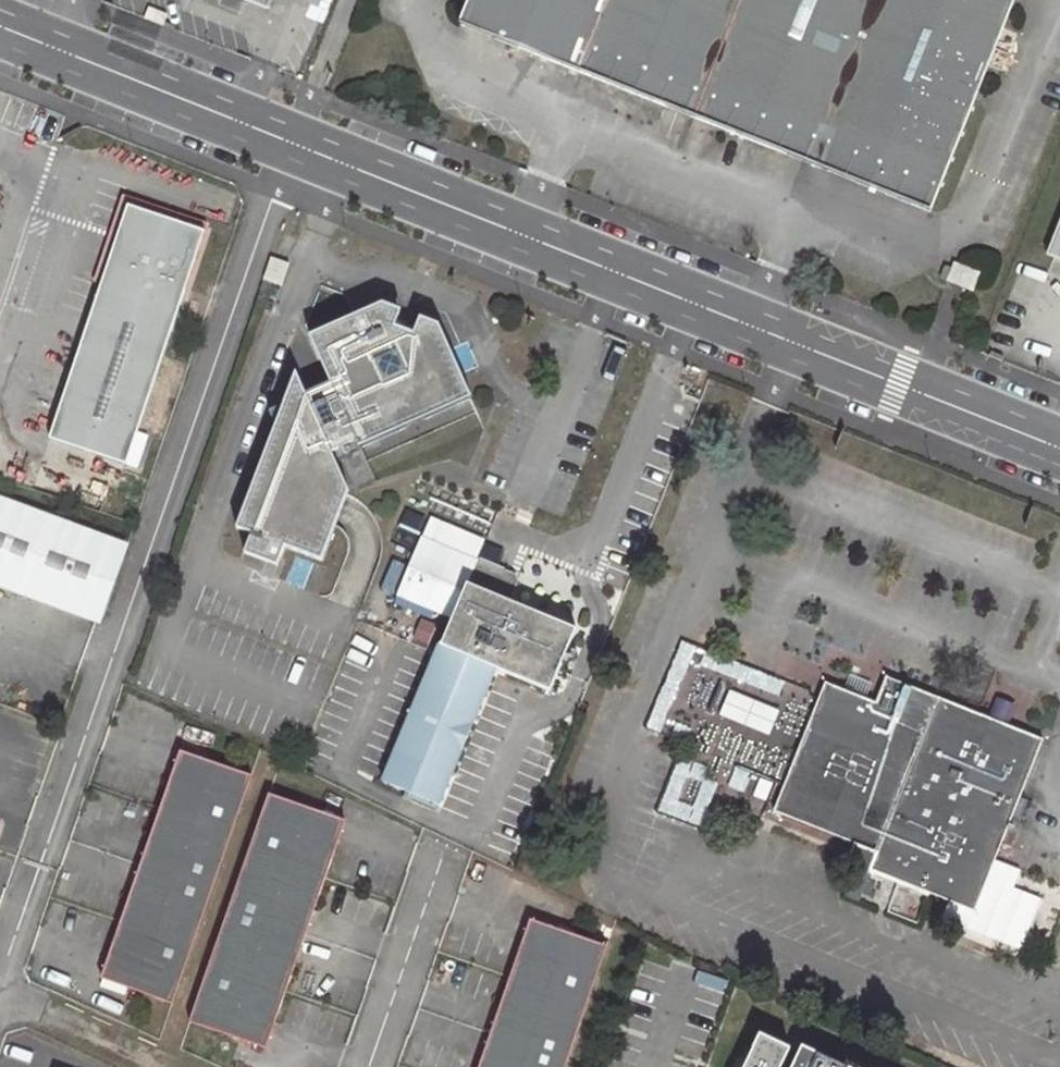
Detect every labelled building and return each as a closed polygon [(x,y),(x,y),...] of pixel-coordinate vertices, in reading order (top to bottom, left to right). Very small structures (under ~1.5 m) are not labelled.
[(265,8),(269,0),(245,0),(265,8)] [(458,21),(696,117),(743,0),(467,0),(458,21)] [(696,117),(927,210),(1011,0),(743,0),(696,117)] [(47,438),(125,464),(136,432),(204,231),(127,205),(47,438)] [(1059,260),(1059,217),(1045,254),(1059,260)] [(280,287),(286,266),(270,260),(264,282),(280,287)] [(935,276),(970,289),(977,271),(949,260),(946,266),(940,264),(935,276)] [(329,455),(349,446),(354,454),(400,432),(397,424),(417,415),(420,423),(468,402),(447,354),(443,356),(438,347),(434,341),(428,334),(420,328),(403,321),(390,318),(378,317),(369,318),(361,321),(350,326),(346,319),(303,338),(322,386),(258,413),(267,433),(229,525),(237,529),(228,550),(261,563),(270,541),(316,560),(346,492),(329,455)] [(146,435),(136,432),(125,464),(135,468),(146,435)] [(93,618),(121,546),(0,501),(0,583),(93,618)] [(390,605),(444,629),(460,592),(485,536),(431,512),(390,605)] [(433,654),(380,781),(435,804),(492,668),(545,689),(567,637),(460,592),(444,629),(433,654)] [(888,677),(877,702),(825,681),(818,699),(771,813),(850,845),(841,867),(853,871),(864,876),(865,871),(937,696),(888,677)] [(771,735),(781,710),(730,689),(720,715),(771,735)] [(988,717),(937,696),(865,871),(946,904),(937,926),(1016,959),(1041,898),(1013,887),(1020,870),(994,860),(1001,844),(1010,847),(1019,826),(1009,822),(1043,739),(1008,725),(988,717)] [(996,697),(988,717),(1008,725),(1016,705),(996,697)] [(104,976),(174,1001),(255,775),(184,750),(104,976)] [(679,756),(658,813),(700,829),(717,782),(704,778),(708,767),(679,756)] [(192,1020),(268,1047),(348,821),(273,794),(192,1020)] [(864,876),(853,871),(842,896),(859,903),(869,878),(864,876)] [(532,919),(480,1066),(565,1066),(608,946),(532,919)] [(789,1049),(759,1035),(743,1066),(780,1066),(789,1049)] [(801,1047),(791,1066),(842,1066),(801,1047)]
